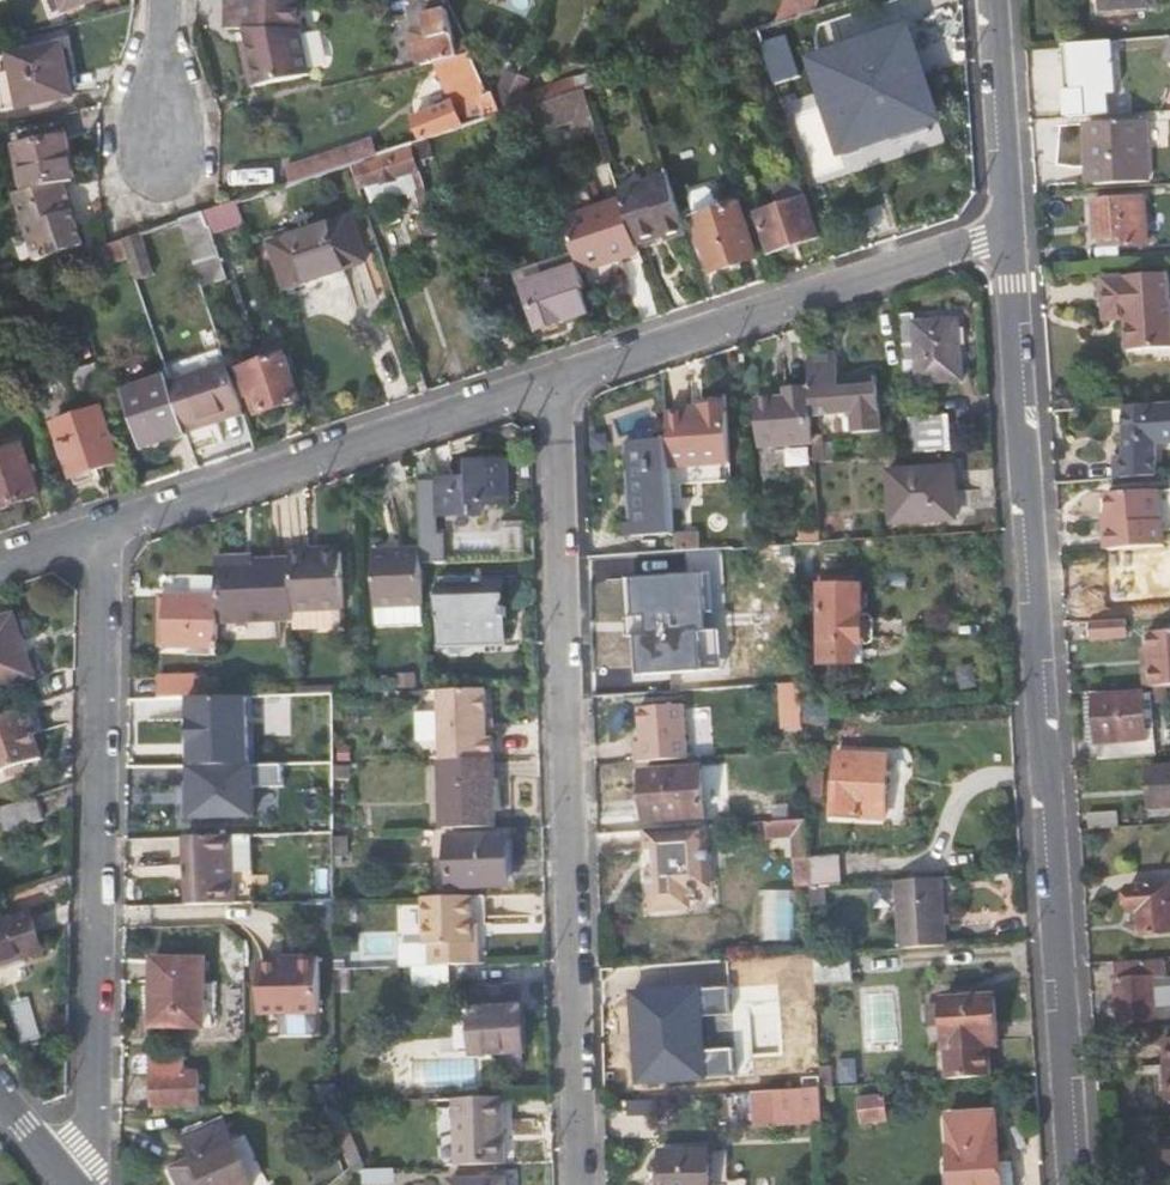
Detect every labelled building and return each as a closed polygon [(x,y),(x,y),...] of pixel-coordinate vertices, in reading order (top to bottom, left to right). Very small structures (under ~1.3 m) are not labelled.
[(65,10),(94,0),(61,0),(65,10)] [(226,28),(243,29),(253,29),(256,39),(246,41),(242,42),(247,64),(252,63),(257,87),(311,74),(301,28),(302,0),(226,0),(226,28)] [(784,4),(776,22),(845,0),(786,0),(784,4)] [(1105,9),(1154,6),(1154,0),(1105,0),(1105,9)] [(419,2),(390,1),(389,12),(406,13),(419,65),(436,61),(456,56),(442,3),(419,2)] [(243,29),(246,41),(256,39),(253,29),(243,29)] [(906,81),(888,29),(814,55),(831,106),(906,81)] [(648,50),(653,64),(683,54),(689,37),(648,50)] [(1110,42),(1063,45),(1068,117),(1108,114),(1106,95),(1114,95),(1110,42)] [(5,112),(71,97),(61,46),(0,59),(0,88),(5,112)] [(489,93),(470,52),(456,56),(436,61),(454,105),(414,118),(422,141),(502,113),(494,93),(489,93)] [(252,88),(257,87),(252,63),(247,64),(252,88)] [(509,111),(524,76),(520,75),(505,69),(497,91),(509,111)] [(570,91),(579,88),(575,76),(525,94),(531,80),(524,76),(509,111),(542,100),(570,91)] [(412,98),(416,111),(448,99),(443,87),(412,98)] [(598,126),(585,87),(533,104),(543,133),(575,122),(579,132),(598,126)] [(1144,181),(1138,117),(1093,120),(1099,184),(1144,181)] [(59,123),(44,126),(47,139),(62,137),(59,123)] [(16,147),(25,192),(65,183),(77,181),(68,136),(62,137),(47,139),(44,126),(24,131),(26,145),(16,147)] [(14,133),(16,147),(26,145),(24,131),(14,133)] [(301,161),(306,179),(356,163),(351,145),(301,161)] [(423,221),(436,217),(432,203),(412,145),(358,163),(353,165),(361,189),(408,174),(423,221)] [(669,240),(688,233),(670,177),(669,174),(619,190),(622,201),(637,246),(668,236),(669,240)] [(771,183),(778,205),(806,196),(799,175),(771,183)] [(85,245),(79,225),(70,227),(65,214),(74,211),(65,183),(25,192),(9,195),(26,243),(31,242),(38,261),(85,245)] [(596,209),(590,190),(558,201),(564,220),(596,209)] [(806,196),(778,205),(757,212),(771,253),(819,236),(806,196)] [(1124,237),(1124,247),(1149,245),(1146,201),(1122,202),(1122,198),(1094,200),(1097,238),(1124,237)] [(596,209),(564,220),(575,252),(582,274),(640,255),(637,246),(622,201),(596,209)] [(222,229),(244,222),(237,202),(215,210),(222,229)] [(714,271),(757,256),(739,202),(696,218),(714,271)] [(79,225),(74,211),(65,214),(70,227),(79,225)] [(227,279),(205,213),(180,221),(194,262),(199,276),(202,286),(227,279)] [(270,241),(286,288),(368,262),(352,215),(270,241)] [(154,269),(143,233),(123,240),(129,258),(135,276),(154,269)] [(71,277),(129,258),(123,240),(65,259),(71,277)] [(576,276),(582,274),(575,252),(540,263),(544,276),(526,282),(542,329),(589,313),(576,276)] [(526,282),(544,276),(540,263),(514,272),(518,285),(526,282)] [(1105,307),(1120,306),(1121,320),(1124,350),(1169,346),(1169,319),(1169,301),(1165,301),(1163,273),(1103,277),(1105,307)] [(1106,321),(1121,320),(1120,306),(1105,307),(1106,321)] [(912,308),(899,308),(901,338),(914,337),(913,318),(912,308)] [(958,316),(913,318),(914,337),(917,384),(962,381),(958,316)] [(839,352),(807,354),(809,390),(811,417),(853,414),(855,433),(882,431),(879,376),(841,378),(839,352)] [(255,394),(261,414),(301,402),(285,354),(239,369),(248,396),(255,394)] [(77,406),(110,397),(104,376),(100,363),(67,374),(77,406)] [(228,364),(170,383),(186,430),(244,410),(228,364)] [(165,437),(186,430),(170,383),(168,375),(125,389),(144,449),(167,441),(165,437)] [(759,451),(813,447),(812,436),(811,417),(809,390),(784,392),(785,396),(756,399),(759,451)] [(670,467),(729,463),(725,404),(700,405),(701,411),(689,412),(666,413),(668,447),(670,467)] [(1122,407),(1124,457),(1114,458),(1115,479),(1125,479),(1160,476),(1159,444),(1169,444),(1169,404),(1122,407)] [(72,477),(121,461),(103,409),(55,425),(72,477)] [(950,415),(907,418),(909,457),(953,453),(950,415)] [(824,463),(823,444),(822,435),(812,436),(813,447),(814,463),(824,463)] [(23,444),(0,452),(0,508),(40,495),(23,444)] [(836,444),(823,444),(824,463),(837,461),(836,444)] [(640,528),(674,527),(670,467),(668,447),(635,450),(640,528)] [(485,515),(485,504),(513,503),(512,462),(470,463),(471,480),(434,481),(434,515),(485,515)] [(958,520),(955,466),(889,471),(892,523),(958,520)] [(1106,527),(1108,551),(1165,547),(1163,520),(1159,520),(1157,490),(1108,493),(1109,527),(1106,527)] [(800,531),(801,545),(819,543),(818,529),(800,531)] [(778,546),(778,559),(793,558),(792,546),(778,546)] [(377,608),(424,607),(423,565),(422,551),(376,552),(377,608)] [(342,557),(292,559),(292,564),(293,614),(294,622),(294,631),(335,630),(334,612),(344,612),(342,557)] [(245,561),(218,561),(219,595),(220,624),(294,622),(293,614),(292,564),(245,566),(245,561)] [(625,633),(670,629),(666,568),(622,571),(625,633)] [(507,642),(505,579),(438,580),(439,644),(507,642)] [(824,586),(821,586),(821,665),(860,665),(860,647),(865,647),(865,586),(855,586),(824,586)] [(167,647),(220,647),(220,624),(219,595),(167,595),(167,647)] [(1087,603),(1087,623),(1121,620),(1121,600),(1087,603)] [(23,614),(13,617),(33,678),(44,675),(23,614)] [(33,678),(13,617),(0,622),(0,690),(33,678)] [(1129,640),(1128,620),(1121,620),(1087,623),(1089,643),(1129,640)] [(1149,632),(1150,643),(1151,660),(1143,661),(1146,688),(1157,687),(1169,686),(1169,630),(1149,632)] [(1142,643),(1143,661),(1151,660),(1150,643),(1142,643)] [(162,678),(162,701),(189,700),(198,699),(197,678),(162,678)] [(1157,687),(1158,701),(1169,700),(1169,686),(1157,687)] [(487,691),(441,692),(443,762),(495,760),(494,738),(488,738),(488,720),(487,691)] [(1157,756),(1153,691),(1097,695),(1099,760),(1157,756)] [(198,699),(189,700),(190,767),(248,765),(247,698),(198,699)] [(685,704),(638,707),(640,742),(634,742),(635,764),(689,760),(685,704)] [(29,707),(4,716),(0,717),(0,777),(43,763),(35,735),(38,734),(29,707)] [(783,734),(767,736),(768,752),(784,750),(783,734)] [(833,817),(885,819),(890,755),(838,752),(833,817)] [(439,762),(441,831),(498,830),(496,760),(495,760),(443,762),(439,762)] [(1148,764),(1151,810),(1169,808),(1169,763),(1148,764)] [(248,765),(190,767),(191,791),(185,791),(186,818),(254,816),(253,765),(248,765)] [(347,770),(337,771),(338,779),(347,779),(347,770)] [(704,817),(701,770),(645,773),(647,820),(704,817)] [(36,799),(0,810),(0,836),(44,821),(36,799)] [(1088,814),(1088,830),(1118,829),(1116,813),(1088,814)] [(791,840),(792,864),(810,863),(810,857),(808,821),(766,823),(767,841),(791,840)] [(702,845),(701,828),(689,829),(689,845),(702,845)] [(703,870),(702,845),(689,845),(689,829),(646,832),(647,853),(656,853),(656,870),(648,870),(649,892),(654,892),(655,908),(678,907),(678,905),(683,904),(684,901),(686,900),(686,897),(692,897),(692,889),(699,888),(698,870),(703,870)] [(348,835),(333,836),(333,868),(343,867),(343,856),(349,857),(348,835)] [(237,837),(187,838),(189,907),(239,905),(257,905),(255,836),(237,837)] [(509,885),(508,840),(451,841),(452,887),(509,885)] [(841,855),(810,857),(810,863),(811,887),(824,886),(842,885),(841,855)] [(706,905),(703,870),(698,870),(699,888),(692,889),(692,897),(686,897),(686,900),(684,901),(683,904),(678,905),(678,907),(706,905)] [(896,882),(900,950),(946,947),(941,879),(931,879),(896,882)] [(1131,887),(1132,913),(1137,913),(1139,935),(1169,932),(1169,884),(1131,887)] [(824,886),(811,887),(812,907),(826,906),(824,886)] [(473,898),(424,900),(425,906),(426,940),(426,948),(437,948),(438,968),(450,968),(480,967),(479,944),(474,944),(473,924),(473,898)] [(32,916),(0,926),(0,968),(45,954),(32,916)] [(414,969),(438,968),(437,948),(426,948),(410,948),(411,969),(414,969)] [(854,983),(853,953),(815,956),(815,961),(815,976),(816,985),(854,983)] [(284,965),(260,965),(260,1015),(284,1015),(285,1034),(320,1033),(320,958),(297,958),(297,965),(284,965)] [(151,1027),(205,1028),(206,960),(152,959),(151,1027)] [(779,978),(815,976),(815,961),(713,966),(714,987),(779,984),(779,978)] [(1166,978),(1165,961),(1115,965),(1120,1024),(1157,1021),(1155,979),(1166,978)] [(451,992),(450,968),(438,968),(414,969),(414,993),(451,992)] [(1166,978),(1155,979),(1157,1021),(1169,1021),(1166,978)] [(521,998),(520,985),(475,987),(475,1009),(471,1009),(471,1013),(466,1014),(454,1032),(455,1051),(478,1050),(478,1057),(527,1054),(525,1007),(510,1008),(510,999),(521,998)] [(634,1084),(732,1078),(730,1050),(700,1051),(698,1018),(728,1016),(726,988),(629,994),(631,1022),(636,1022),(638,1055),(633,1056),(634,1084)] [(946,1023),(949,1081),(990,1078),(988,1048),(999,1046),(995,996),(945,999),(945,1004),(946,1023)] [(945,1004),(928,1005),(930,1024),(946,1023),(945,1004)] [(149,1055),(150,1071),(184,1071),(183,1055),(149,1055)] [(820,1070),(820,1089),(832,1088),(830,1069),(820,1070)] [(201,1070),(184,1071),(150,1071),(149,1106),(201,1106),(201,1070)] [(820,1089),(755,1093),(756,1126),(822,1123),(820,1089)] [(887,1095),(859,1096),(861,1125),(889,1123),(887,1095)] [(507,1165),(504,1098),(455,1100),(458,1167),(507,1165)] [(357,1151),(338,1103),(336,1103),(323,1104),(337,1139),(344,1156),(357,1151)] [(1002,1167),(998,1113),(946,1117),(951,1184),(1017,1184),(1016,1166),(1002,1167)] [(222,1120),(183,1137),(199,1175),(178,1184),(252,1184),(222,1120)] [(340,1149),(312,1156),(316,1184),(345,1175),(346,1174),(340,1149)] [(710,1149),(662,1151),(663,1184),(711,1184),(710,1149)] [(366,1171),(357,1151),(344,1156),(350,1171),(351,1171),(363,1171),(366,1171)] [(363,1171),(363,1184),(396,1184),(395,1170),(382,1170),(368,1171),(366,1171),(363,1171)]
